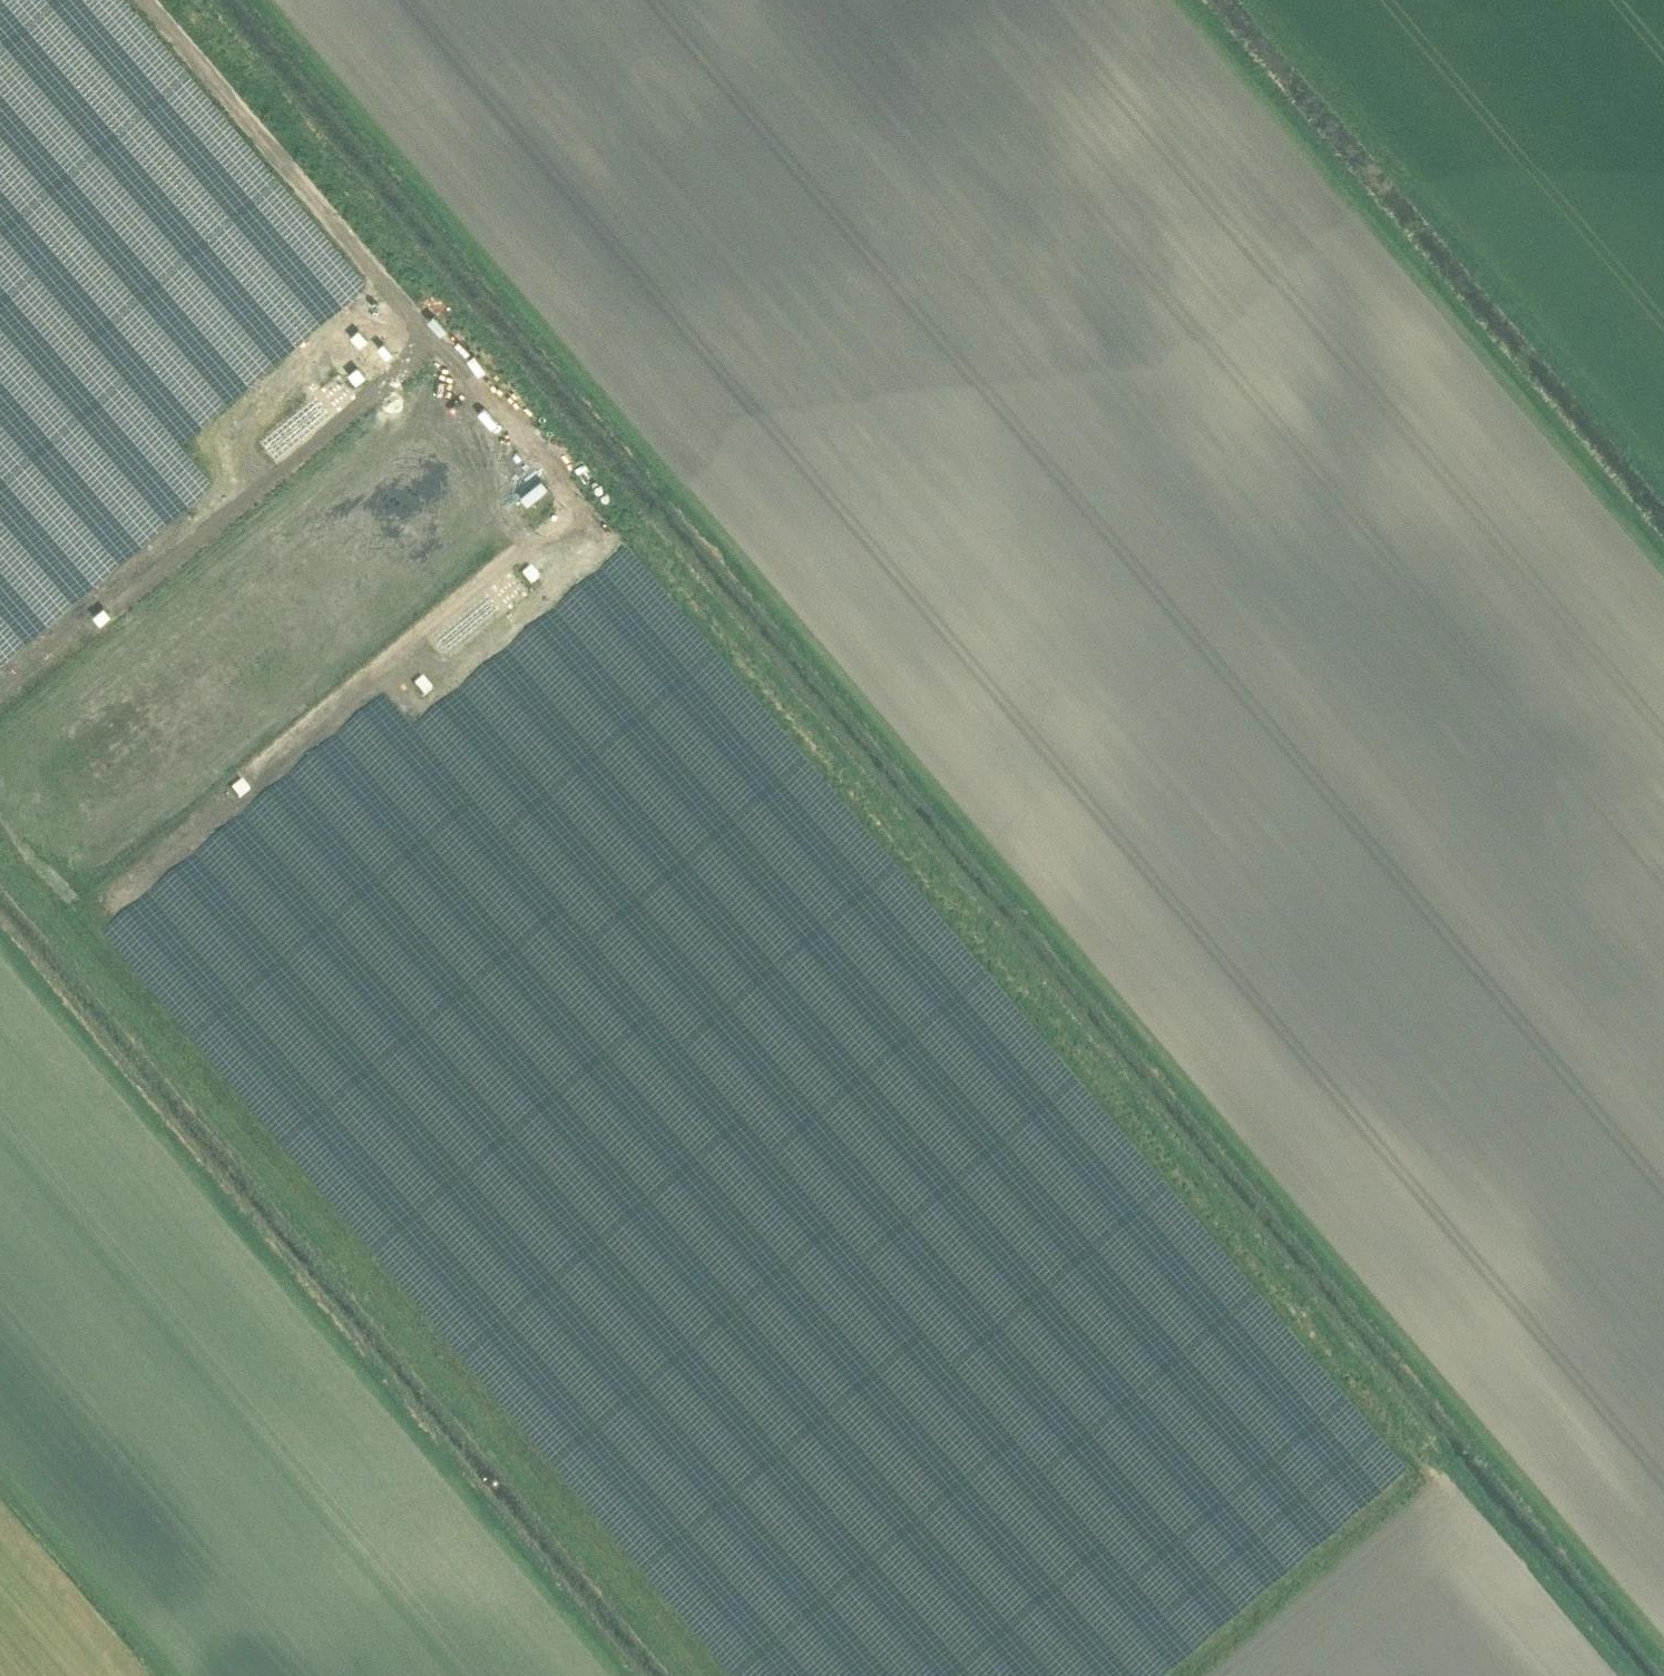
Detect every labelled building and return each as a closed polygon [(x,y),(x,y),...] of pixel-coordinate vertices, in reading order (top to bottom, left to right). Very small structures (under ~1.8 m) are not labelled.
[(375,343),(387,357),(393,352),(381,338),(375,343)]
